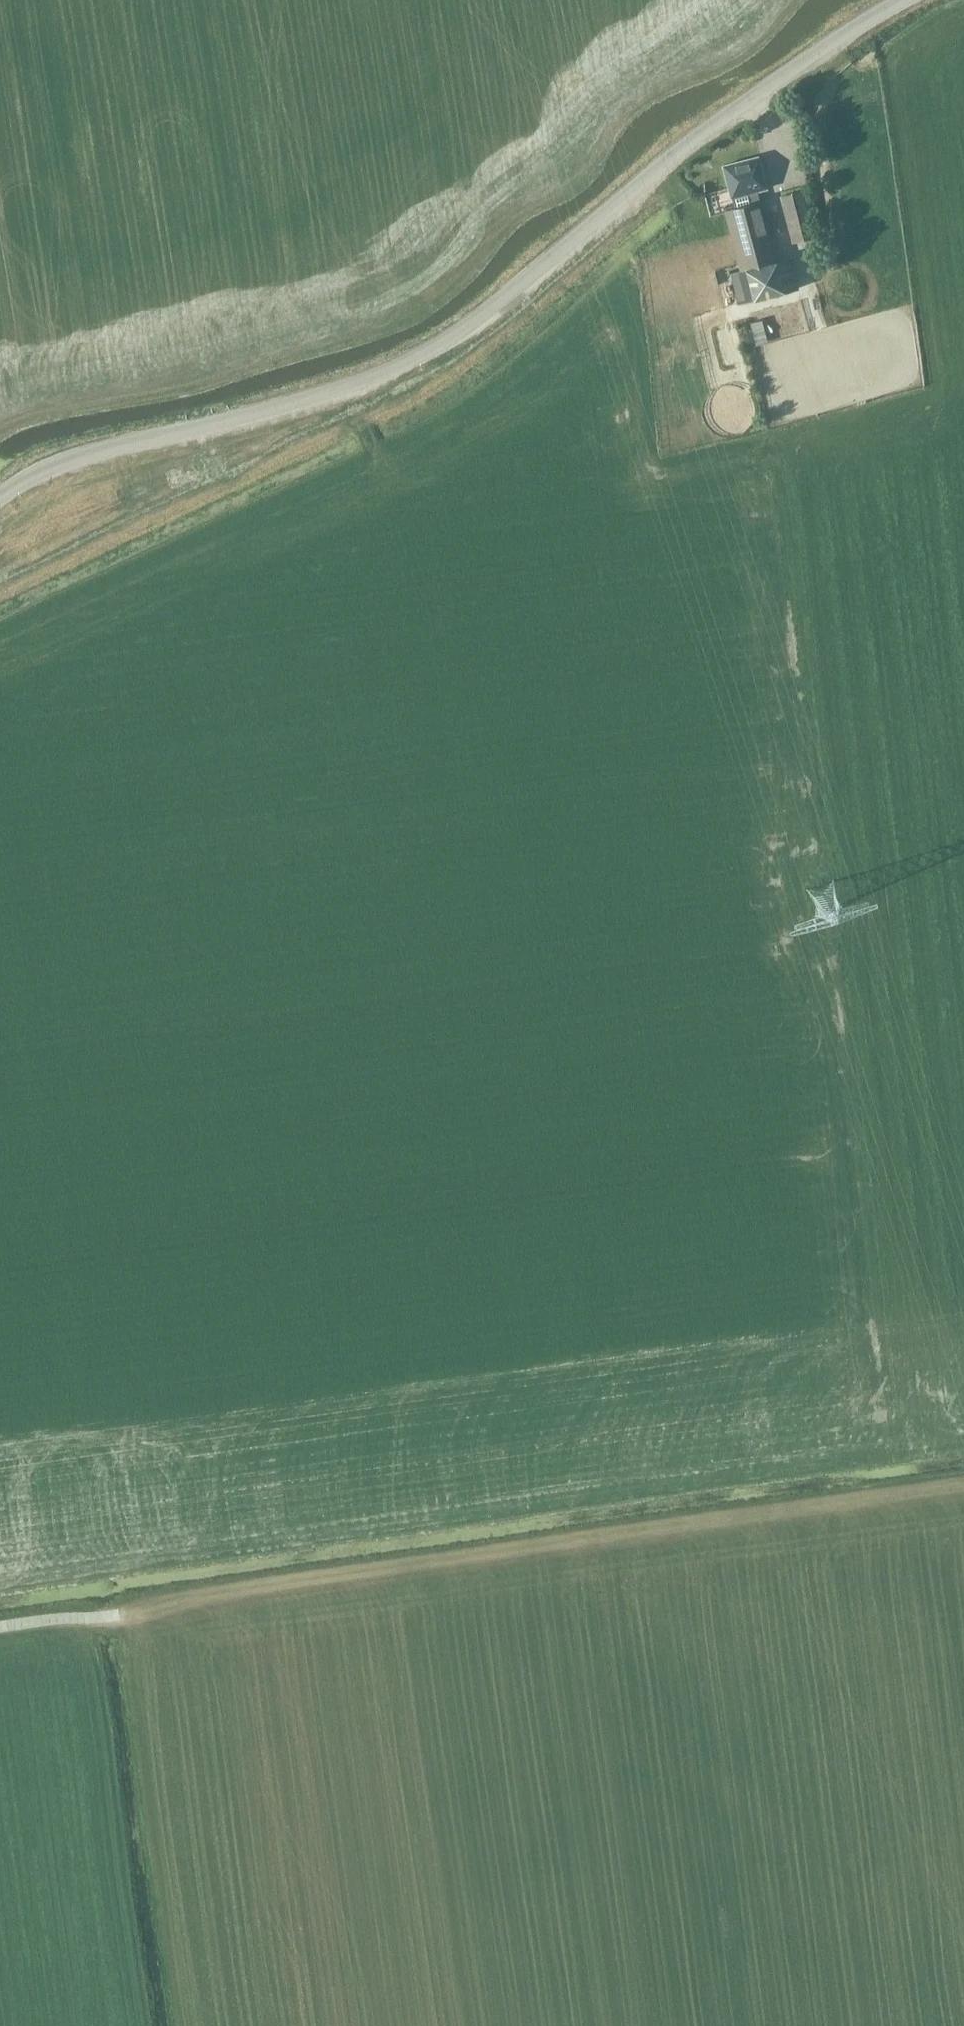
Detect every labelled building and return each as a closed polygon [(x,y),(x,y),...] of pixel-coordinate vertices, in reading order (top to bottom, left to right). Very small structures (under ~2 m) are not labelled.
[(753,300),(797,289),(789,257),(774,261),(756,191),(766,189),(758,157),(723,166),(731,198),(734,208),(724,211),(741,275),(746,273),(753,300)] [(793,242),(812,237),(800,191),(781,196),(793,242)] [(808,254),(797,263),(805,273),(816,264),(808,254)] [(14,595),(7,588),(0,594),(0,607),(14,595)]
